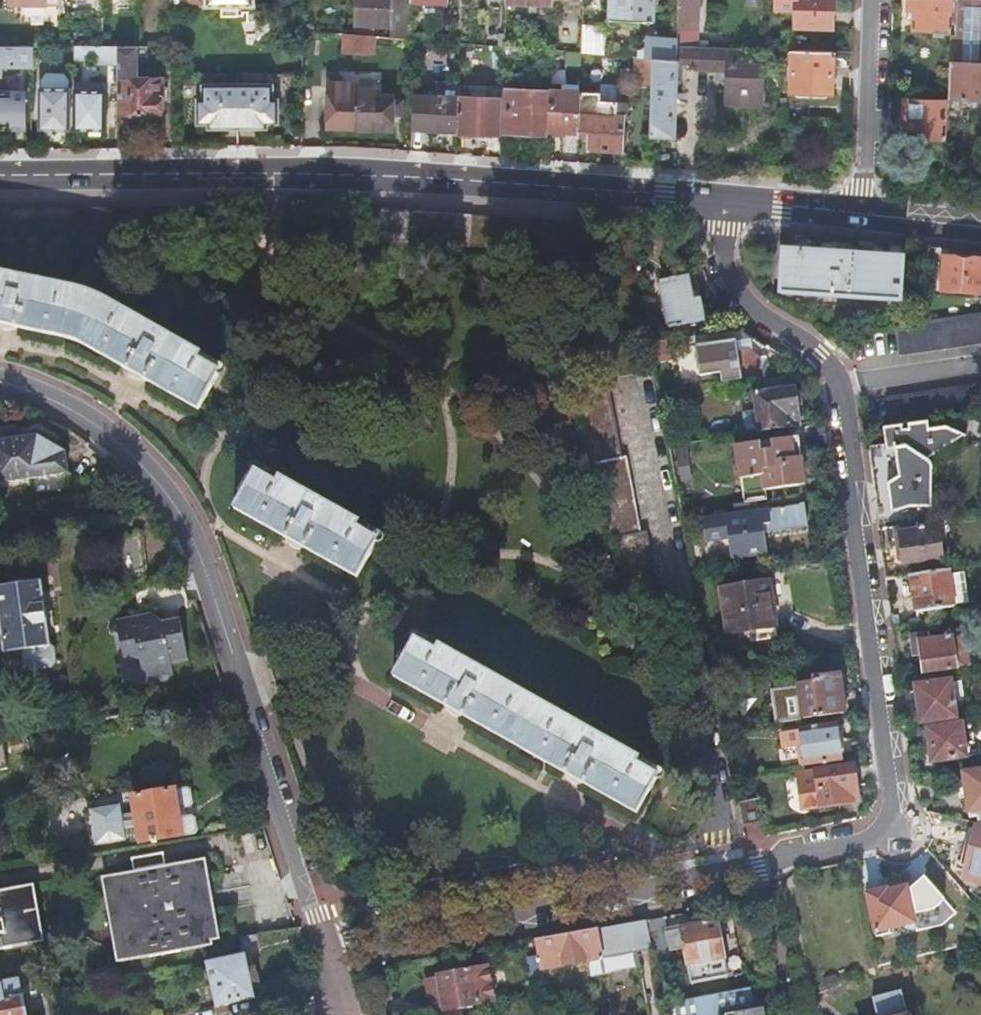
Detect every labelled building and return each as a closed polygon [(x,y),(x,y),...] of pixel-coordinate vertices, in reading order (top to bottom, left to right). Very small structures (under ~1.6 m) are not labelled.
[(181,3),(221,3),(221,12),(238,12),(239,3),(253,3),(253,0),(181,0),(181,3)] [(353,28),(392,28),(392,38),(414,39),(414,32),(414,0),(353,0),(353,22),(353,28)] [(611,19),(652,21),(653,0),(611,0),(611,19)] [(678,40),(677,46),(699,47),(701,0),(680,0),(678,40)] [(777,10),(797,11),(797,29),(835,31),(835,0),(777,0),(777,10)] [(909,12),(914,12),(914,20),(914,30),(950,32),(951,0),(910,0),(909,12)] [(949,91),(948,98),(980,99),(980,0),(957,0),(956,36),(951,36),(949,91)] [(583,26),(583,52),(604,53),(605,27),(583,26)] [(373,36),(353,35),(345,34),(343,68),(372,68),(373,36)] [(648,38),(647,56),(653,57),(677,58),(677,46),(678,40),(648,38)] [(1,81),(2,68),(32,69),(33,46),(0,46),(0,81),(1,81)] [(102,46),(76,46),(75,57),(96,57),(118,57),(118,46),(102,46)] [(137,46),(118,46),(118,57),(118,74),(117,77),(119,77),(118,113),(155,114),(156,114),(157,113),(158,113),(159,112),(160,112),(161,111),(161,110),(161,109),(162,108),(162,93),(166,87),(166,78),(135,77),(135,61),(149,61),(149,46),(137,46)] [(677,58),(653,57),(652,86),(650,134),(674,135),(677,63),(698,64),(697,71),(726,72),(725,103),(764,106),(766,65),(744,63),(744,49),(699,47),(677,46),(677,58)] [(832,53),(791,51),(791,93),(831,95),(832,53)] [(653,57),(647,56),(637,56),(636,86),(652,86),(653,57)] [(96,74),(118,74),(118,57),(96,57),(96,74)] [(459,82),(437,80),(436,95),(458,96),(459,82)] [(391,129),(392,118),(393,97),(380,96),(381,90),(359,89),(359,82),(330,81),(328,126),(356,127),(391,129)] [(74,89),(73,129),(105,129),(105,82),(90,82),(90,89),(74,89)] [(278,123),(278,98),(273,98),(273,83),(237,84),(237,128),(267,128),(267,123),(278,123)] [(237,128),(237,84),(202,84),(202,98),(197,98),(197,123),(208,123),(208,128),(237,128)] [(600,84),(599,92),(601,92),(600,99),(618,100),(618,84),(600,84)] [(40,87),(39,128),(69,128),(70,87),(40,87)] [(551,92),(507,89),(505,132),(549,135),(549,131),(551,92)] [(22,128),(23,91),(0,90),(0,127),(22,128)] [(551,92),(549,131),(578,133),(581,91),(551,90),(551,92)] [(581,91),(578,133),(591,133),(590,148),(624,149),(625,114),(617,114),(618,100),(600,99),(601,92),(599,92),(581,91)] [(415,93),(413,129),(456,132),(459,96),(458,96),(436,95),(415,93)] [(456,132),(456,135),(501,137),(502,99),(459,96),(456,132)] [(393,97),(392,118),(402,119),(404,97),(393,97)] [(904,99),(902,136),(943,138),(944,101),(904,99)] [(628,101),(618,100),(617,114),(625,114),(627,115),(628,101)] [(904,246),(785,238),(783,293),(900,300),(904,246)] [(939,293),(979,296),(980,267),(980,262),(943,259),(939,293)] [(69,342),(198,410),(219,372),(199,361),(202,354),(86,294),(0,273),(0,326),(69,342)] [(689,279),(661,284),(669,326),(703,321),(699,300),(693,302),(689,279)] [(895,325),(900,356),(980,345),(980,314),(920,322),(895,325)] [(719,374),(720,384),(761,378),(759,368),(794,362),(788,358),(783,354),(774,350),(766,346),(735,351),(733,340),(693,346),(698,378),(719,374)] [(980,414),(980,383),(888,396),(891,426),(900,425),(910,423),(932,420),(980,414)] [(791,390),(753,396),(758,430),(797,425),(791,390)] [(933,428),(932,420),(910,423),(911,430),(901,431),(900,425),(891,426),(886,426),(887,441),(869,443),(875,483),(881,484),(887,482),(889,482),(894,511),(911,505),(935,506),(936,466),(931,459),(965,435),(959,431),(953,428),(947,427),(933,428)] [(613,421),(580,427),(591,485),(597,483),(608,540),(615,538),(629,615),(661,609),(646,532),(640,533),(629,477),(624,478),(613,421)] [(0,430),(0,482),(70,475),(69,453),(41,437),(21,439),(20,428),(0,430)] [(826,450),(824,434),(772,442),(773,450),(760,452),(759,443),(736,447),(744,503),(750,502),(767,499),(765,489),(801,484),(797,454),(826,450)] [(773,450),(772,442),(759,443),(760,452),(773,450)] [(252,475),(233,510),(357,579),(375,546),(354,533),(357,527),(275,481),(271,487),(252,475)] [(881,528),(937,521),(935,506),(911,505),(894,511),(889,482),(887,482),(881,484),(875,483),(881,528)] [(744,503),(728,506),(729,515),(700,520),(703,542),(726,539),(730,559),(760,554),(757,534),(800,527),(797,505),(752,512),(750,502),(744,503)] [(904,547),(883,550),(885,562),(905,559),(906,561),(944,556),(940,524),(915,526),(915,531),(902,532),(904,547)] [(948,573),(947,570),(913,574),(918,610),(925,609),(940,607),(952,605),(952,603),(948,573)] [(963,572),(948,573),(952,603),(966,601),(963,572)] [(765,581),(718,589),(725,634),(772,627),(765,581)] [(1,651),(19,648),(22,665),(26,668),(48,664),(51,660),(49,646),(44,643),(34,582),(0,587),(0,646),(1,651)] [(940,607),(925,609),(927,623),(942,621),(940,607)] [(144,614),(136,615),(138,627),(145,626),(151,618),(144,614)] [(111,619),(116,655),(132,652),(133,661),(134,669),(149,667),(151,681),(156,684),(171,681),(168,666),(184,664),(176,619),(157,622),(151,618),(145,626),(138,627),(136,615),(111,619)] [(929,633),(919,634),(924,671),(968,665),(963,635),(930,639),(929,633)] [(412,640),(389,681),(635,814),(656,774),(636,763),(639,757),(435,646),(432,651),(412,640)] [(132,652),(116,655),(117,664),(133,661),(132,652)] [(134,669),(151,681),(149,667),(134,669)] [(800,686),(805,719),(844,713),(838,675),(812,678),(813,685),(800,686)] [(950,681),(916,686),(921,720),(956,717),(950,681)] [(839,758),(834,724),(834,723),(779,732),(781,749),(802,746),(804,765),(839,759),(839,758)] [(963,723),(929,728),(933,761),(968,757),(963,723)] [(933,761),(929,728),(922,729),(927,762),(933,761)] [(802,809),(851,801),(850,784),(855,784),(852,765),(815,771),(797,773),(802,809)] [(964,773),(970,823),(976,825),(980,826),(980,771),(964,773)] [(116,805),(87,810),(93,846),(123,841),(121,829),(136,826),(139,842),(186,835),(192,829),(190,818),(185,816),(180,816),(179,806),(185,805),(190,801),(188,791),(182,788),(132,797),(134,815),(119,817),(116,805)] [(758,799),(739,803),(743,825),(762,821),(758,799)] [(976,825),(974,828),(967,824),(952,848),(959,853),(948,870),(975,888),(980,879),(980,826),(976,825)] [(195,858),(105,876),(123,961),(212,943),(195,858)] [(0,894),(0,951),(42,944),(33,888),(0,894)] [(885,891),(867,894),(875,931),(913,923),(907,893),(900,891),(888,894),(885,891)] [(643,921),(648,948),(652,965),(669,962),(668,951),(681,948),(691,994),(728,987),(715,921),(663,931),(661,917),(643,921)] [(643,921),(533,939),(538,967),(584,959),(633,951),(648,948),(643,921)] [(538,967),(533,939),(519,941),(524,970),(538,967)] [(636,966),(633,951),(584,959),(586,975),(636,966)] [(245,968),(241,954),(206,961),(217,1006),(253,997),(249,983),(245,968)] [(456,1009),(490,1001),(483,966),(421,977),(429,1014),(458,1014),(456,1009)] [(251,967),(245,968),(249,983),(255,981),(251,967)] [(0,982),(0,1014),(25,1014),(17,978),(5,981),(0,982)] [(761,1008),(751,1010),(748,988),(660,1004),(662,1014),(763,1014),(761,1008)] [(902,989),(873,996),(877,1014),(908,1014),(902,989)]
